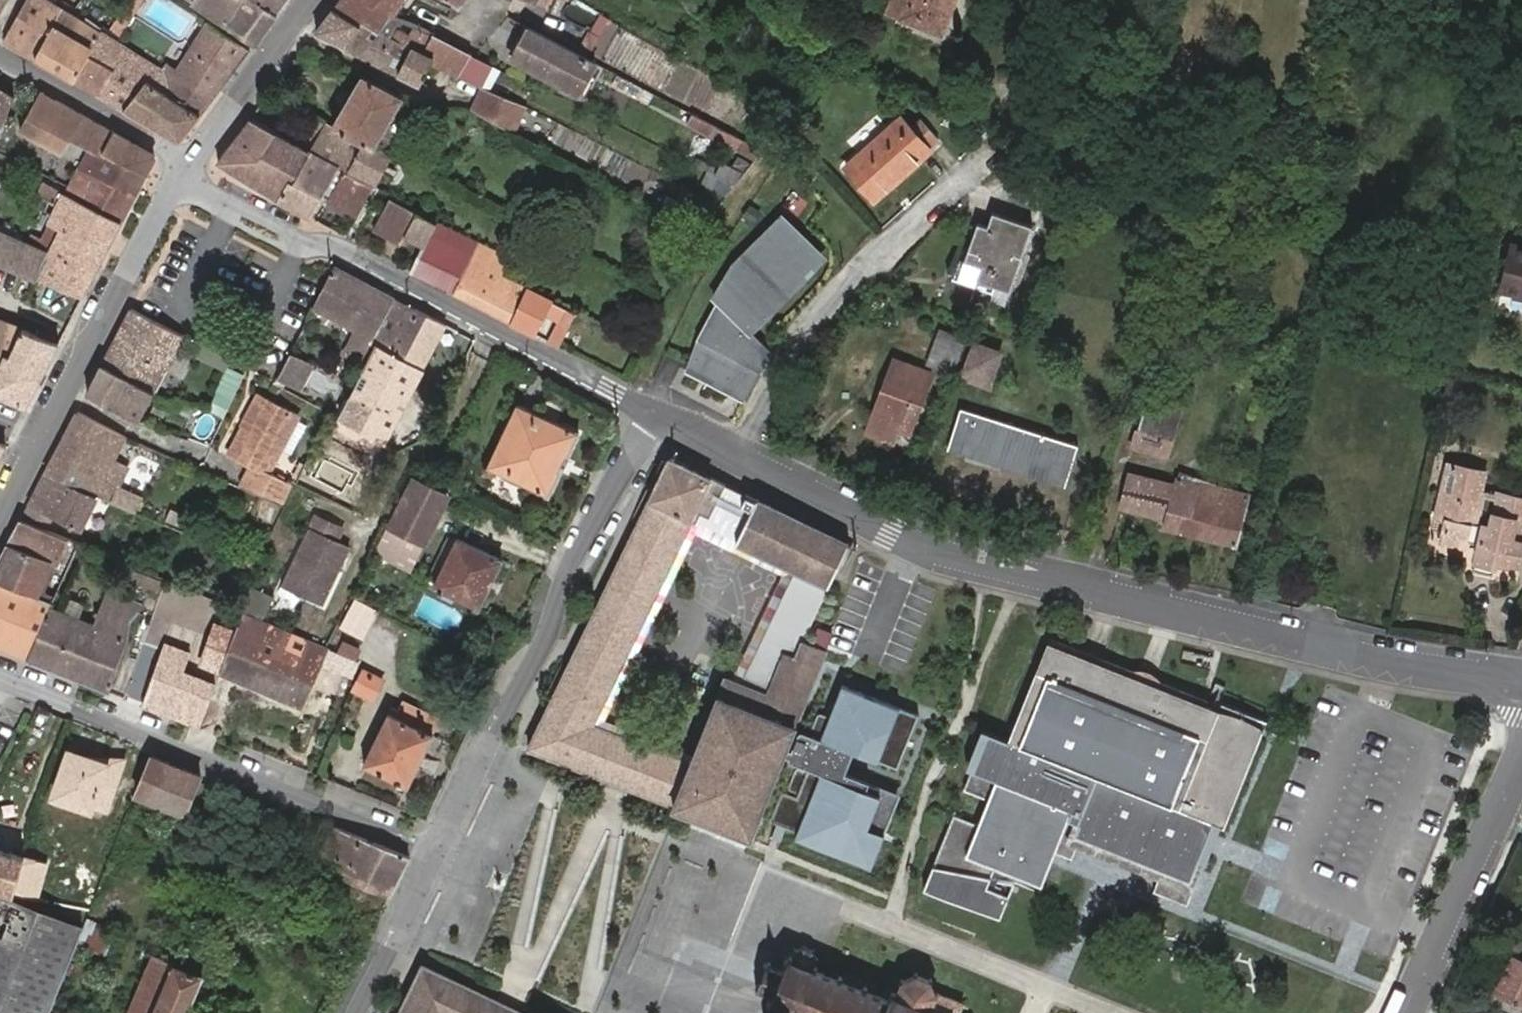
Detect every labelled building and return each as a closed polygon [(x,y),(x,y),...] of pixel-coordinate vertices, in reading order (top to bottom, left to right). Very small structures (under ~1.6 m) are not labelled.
[(6,41),(98,91),(112,66),(90,54),(103,33),(48,0),(29,0),(6,41)] [(254,41),(275,13),(255,0),(194,0),(254,41)] [(275,13),(284,0),(255,0),(275,13)] [(400,0),(340,0),(334,7),(362,22),(379,31),(389,15),(400,0)] [(682,0),(664,0),(664,1),(678,8),(682,0)] [(678,8),(690,14),(697,0),(682,0),(678,8)] [(885,10),(939,33),(952,0),(889,0),(885,10)] [(362,22),(334,7),(316,31),(347,47),(362,22)] [(402,22),(389,15),(379,31),(362,22),(347,47),(397,72),(411,48),(393,38),(402,22)] [(420,84),(431,62),(432,60),(421,54),(430,36),(402,22),(393,38),(411,48),(397,72),(420,84)] [(167,92),(201,113),(248,49),(209,23),(181,70),(169,62),(162,72),(152,66),(145,78),(167,92)] [(594,63),(528,28),(509,60),(576,95),(594,63)] [(112,66),(98,91),(181,140),(201,113),(167,92),(145,78),(140,74),(122,61),(129,50),(103,33),(90,54),(112,66)] [(452,47),(434,37),(430,36),(421,54),(432,60),(431,62),(441,67),(452,47)] [(456,74),(468,54),(452,47),(441,67),(456,74)] [(491,66),(471,56),(468,54),(456,74),(479,86),(491,66)] [(386,88),(361,75),(332,123),(327,121),(309,152),(338,167),(344,156),(352,160),(364,142),(386,153),(413,104),(386,88)] [(481,89),(471,110),(512,132),(524,106),(481,89)] [(0,92),(0,128),(4,129),(15,101),(0,92)] [(150,154),(42,94),(23,131),(64,155),(64,159),(81,167),(135,194),(153,158),(150,154)] [(309,152),(327,121),(317,115),(299,145),(250,118),(217,163),(278,197),(288,179),(292,181),(309,152)] [(908,128),(900,119),(847,167),(847,168),(872,198),(927,149),(925,147),(936,138),(919,118),(908,128)] [(388,154),(386,153),(364,142),(352,160),(344,156),(338,167),(371,185),(388,154)] [(371,185),(338,167),(309,152),(292,181),(288,179),(278,197),(310,215),(325,190),(333,193),(328,202),(355,216),(371,185)] [(710,159),(699,184),(727,196),(738,172),(710,159)] [(121,221),(135,194),(81,167),(66,196),(121,221)] [(47,187),(43,194),(62,204),(66,196),(47,187)] [(43,194),(39,201),(57,210),(41,241),(34,238),(32,243),(52,252),(40,279),(82,297),(121,221),(66,196),(62,204),(43,194)] [(440,247),(449,231),(388,198),(372,228),(400,243),(404,237),(423,248),(427,240),(440,247)] [(978,222),(960,275),(996,287),(1010,292),(1032,224),(993,210),(987,224),(978,222)] [(780,213),(758,234),(800,277),(822,254),(780,213)] [(0,229),(0,262),(40,279),(52,252),(32,243),(0,229)] [(506,261),(449,231),(440,247),(427,240),(423,248),(410,272),(534,335),(543,318),(551,301),(500,275),(506,261)] [(701,339),(686,369),(736,394),(752,363),(742,358),(753,336),(748,331),(765,313),(760,309),(773,296),(777,301),(800,277),(758,234),(736,257),(738,260),(725,274),(729,277),(711,295),(716,300),(697,336),(701,339)] [(1502,289),(1521,294),(1521,248),(1513,246),(1502,289)] [(372,338),(392,296),(333,265),(313,307),(372,338)] [(996,287),(960,275),(957,283),(993,297),(996,287)] [(1502,289),(1497,311),(1521,316),(1521,294),(1502,289)] [(443,324),(392,296),(372,338),(370,341),(374,344),(338,416),(352,424),(348,432),(379,448),(443,324)] [(555,324),(563,308),(551,301),(543,318),(555,324)] [(100,363),(153,391),(182,333),(131,305),(100,363)] [(547,341),(558,346),(574,314),(563,308),(555,324),(547,341)] [(0,320),(0,395),(26,406),(58,344),(22,328),(0,320)] [(926,364),(953,374),(966,339),(938,330),(926,364)] [(989,377),(997,353),(977,346),(968,370),(989,377)] [(289,355),(277,377),(293,386),(305,363),(289,355)] [(907,435),(931,373),(893,359),(866,433),(893,443),(898,432),(907,435)] [(85,393),(135,418),(139,419),(153,391),(100,363),(85,393)] [(206,410),(222,417),(243,373),(227,365),(206,410)] [(1166,454),(1182,401),(1152,391),(1136,444),(1166,454)] [(240,422),(247,425),(261,397),(255,393),(240,422)] [(168,399),(158,394),(153,401),(163,407),(168,399)] [(247,425),(245,430),(280,446),(296,416),(261,397),(247,425)] [(491,475),(494,471),(547,496),(578,431),(516,403),(482,471),(491,475)] [(969,445),(1067,476),(1077,446),(960,408),(947,448),(965,453),(969,445)] [(95,493),(113,501),(129,468),(114,460),(126,436),(76,410),(45,469),(95,493)] [(280,446),(245,430),(233,452),(254,464),(245,483),(283,500),(292,481),(269,470),(280,446)] [(1064,484),(1067,476),(969,445),(965,453),(1064,484)] [(696,510),(713,477),(670,456),(528,747),(601,776),(620,733),(593,723),(696,510)] [(317,459),(314,464),(321,468),(324,462),(317,459)] [(1483,469),(1450,461),(1438,513),(1445,515),(1441,535),(1442,537),(1467,543),(1471,537),(1480,539),(1473,567),(1493,572),(1498,556),(1519,561),(1521,548),(1521,496),(1498,491),(1498,494),(1480,490),(1485,471),(1483,469)] [(35,488),(26,506),(51,517),(78,529),(95,493),(45,469),(35,488)] [(1248,495),(1223,489),(1219,505),(1213,503),(1216,487),(1178,478),(1177,483),(1132,473),(1124,509),(1168,520),(1167,529),(1235,545),(1248,495)] [(725,482),(713,477),(696,510),(708,516),(725,482)] [(377,551),(408,567),(443,493),(413,479),(377,551)] [(1219,505),(1223,489),(1216,487),(1213,503),(1219,505)] [(740,531),(755,500),(745,495),(730,526),(740,531)] [(848,541),(757,498),(755,500),(740,531),(736,540),(828,584),(848,541)] [(26,506),(20,518),(45,529),(51,517),(26,506)] [(0,557),(0,583),(35,598),(49,563),(60,567),(63,559),(60,557),(68,539),(45,529),(20,518),(0,557)] [(340,530),(314,518),(280,585),(320,605),(347,549),(334,544),(340,530)] [(432,586),(475,608),(499,558),(456,537),(432,586)] [(134,566),(127,563),(125,569),(131,572),(134,566)] [(157,588),(160,581),(148,576),(145,583),(157,588)] [(49,606),(50,603),(35,598),(0,583),(0,648),(26,658),(49,606)] [(266,595),(245,586),(236,605),(257,614),(266,595)] [(141,604),(120,596),(106,590),(92,622),(49,606),(26,658),(108,691),(128,641),(131,622),(139,612),(140,608),(141,604)] [(353,602),(340,627),(364,639),(377,612),(353,602)] [(322,662),(352,674),(357,662),(325,647),(241,612),(235,630),(221,672),(220,674),(303,708),(322,662)] [(201,663),(221,672),(235,630),(216,623),(201,663)] [(1201,839),(1205,831),(1166,816),(1163,814),(1168,801),(1207,705),(1048,642),(1010,738),(989,729),(975,766),(968,764),(960,783),(985,793),(975,819),(950,808),(920,883),(996,914),(1011,878),(988,869),(991,862),(1037,880),(1044,863),(1045,859),(1050,848),(1068,855),(1075,836),(1156,869),(1149,888),(1183,902),(1200,858),(1195,855),(1201,839)] [(783,656),(767,697),(724,681),(692,765),(675,810),(672,816),(751,846),(754,839),(784,760),(790,762),(789,767),(807,774),(807,775),(796,771),(788,792),(799,796),(797,801),(783,795),(772,824),(777,826),(772,839),(776,840),(781,842),(786,829),(798,833),(795,841),(872,870),(899,799),(844,779),(854,755),(899,772),(919,718),(841,688),(829,720),(818,715),(809,739),(800,736),(793,755),(787,753),(825,652),(801,643),(795,660),(783,656)] [(346,654),(353,657),(357,647),(351,644),(346,654)] [(165,646),(140,711),(200,733),(218,687),(182,673),(189,656),(165,646)] [(361,668),(351,688),(372,698),(382,679),(361,668)] [(392,712),(389,711),(363,764),(407,785),(433,733),(430,732),(437,717),(403,700),(392,712)] [(1221,822),(1259,727),(1239,718),(1241,712),(1233,709),(1230,714),(1207,705),(1168,801),(1216,819),(1221,822)] [(620,733),(601,776),(616,782),(622,785),(675,810),(692,765),(620,733)] [(103,757),(101,763),(69,753),(55,795),(87,806),(88,803),(104,808),(118,762),(103,757)] [(152,758),(137,794),(168,806),(164,818),(178,824),(198,775),(152,758)] [(87,806),(55,795),(51,805),(83,816),(87,806)] [(1216,819),(1168,801),(1163,814),(1166,816),(1205,831),(1209,819),(1215,821),(1216,819)] [(408,853),(334,825),(315,865),(387,895),(408,853)] [(12,891),(21,854),(0,848),(0,888),(12,891)] [(21,854),(12,891),(35,897),(45,861),(21,854)] [(47,1012),(75,941),(79,929),(0,898),(0,1012),(47,1012)] [(98,942),(95,949),(103,952),(105,945),(98,942)] [(963,1003),(937,991),(929,979),(916,974),(903,979),(897,992),(892,989),(888,997),(823,971),(813,967),(817,958),(813,949),(807,946),(798,950),(793,961),(787,958),(782,971),(765,965),(758,986),(773,993),(769,1005),(769,1006),(768,1012),(958,1012),(963,1003)] [(152,952),(127,1012),(184,1012),(202,972),(152,952)] [(1513,954),(1506,970),(1492,1003),(1514,1012),(1521,1012),(1521,957),(1513,954)] [(467,984),(465,983),(422,964),(398,1012),(454,1012),(467,984)] [(1484,999),(1492,1003),(1506,970),(1498,967),(1484,999)] [(467,984),(454,1012),(530,1012),(518,1008),(512,1005),(510,1004),(467,984)]
